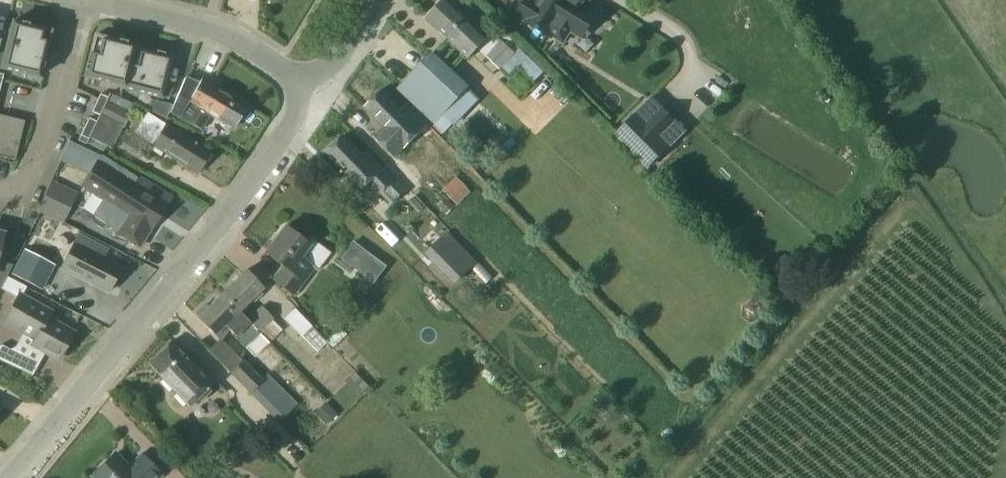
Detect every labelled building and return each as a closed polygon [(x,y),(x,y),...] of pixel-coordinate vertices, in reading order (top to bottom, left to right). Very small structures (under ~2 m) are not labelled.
[(451,0),(445,0),(427,19),(469,58),(479,48),(501,70),(517,54),(515,51),(520,46),(503,29),(497,35),(473,12),(468,17),(451,0)] [(518,14),(517,14),(516,15),(518,16),(525,20),(525,21),(527,22),(527,21),(551,36),(551,37),(552,38),(552,37),(562,43),(562,44),(563,44),(563,43),(571,30),(573,31),(586,10),(584,9),(590,0),(527,0),(518,14)] [(50,31),(13,22),(1,68),(39,77),(50,31)] [(134,45),(94,35),(84,76),(123,86),(122,87),(162,97),(162,95),(170,97),(172,88),(165,86),(172,56),(134,47),(134,45)] [(433,54),(400,90),(434,122),(467,86),(433,54)] [(186,78),(171,113),(179,116),(180,114),(199,126),(207,112),(233,128),(247,105),(203,79),(200,83),(186,78)] [(403,109),(384,89),(365,107),(385,127),(375,137),(395,157),(405,147),(405,148),(427,126),(407,106),(403,109)] [(113,148),(135,104),(110,93),(89,137),(113,148)] [(92,111),(100,115),(108,98),(100,94),(92,111)] [(152,100),(149,110),(167,118),(173,105),(152,100)] [(637,112),(616,133),(649,166),(670,145),(660,135),(675,119),(662,106),(647,122),(637,112)] [(15,160),(24,121),(0,115),(0,156),(15,160)] [(141,137),(197,173),(211,151),(167,123),(166,124),(155,116),(141,137)] [(81,135),(88,139),(96,121),(89,118),(81,135)] [(344,135),(326,153),(363,191),(371,183),(382,194),(393,184),(399,178),(387,165),(384,169),(367,151),(364,155),(344,135)] [(101,155),(70,141),(61,160),(89,174),(82,184),(103,198),(92,214),(119,231),(118,232),(139,246),(151,228),(152,229),(167,205),(155,197),(161,189),(138,175),(137,177),(102,154),(101,155)] [(456,175),(440,191),(445,196),(455,206),(456,207),(472,191),(456,175)] [(53,181),(39,210),(64,222),(78,193),(53,181)] [(445,201),(437,209),(445,217),(453,209),(445,201)] [(285,226),(265,253),(281,265),(271,279),(294,297),(317,266),(318,268),(329,254),(310,239),(307,243),(285,226)] [(447,232),(435,244),(463,274),(476,262),(447,232)] [(108,249),(78,234),(62,266),(109,290),(121,266),(104,257),(108,249)] [(354,242),(342,258),(374,282),(386,266),(354,242)] [(26,249),(13,274),(41,289),(54,264),(26,249)] [(1,287),(13,265),(0,262),(0,287),(1,287)] [(245,271),(222,294),(240,311),(263,289),(245,271)] [(33,342),(59,358),(74,332),(48,318),(52,311),(22,294),(27,286),(8,275),(3,286),(18,295),(4,320),(35,338),(33,342)] [(248,319),(222,294),(198,318),(220,340),(230,330),(233,334),(232,335),(244,348),(260,332),(248,319)] [(262,305),(248,319),(260,332),(273,319),(275,318),(262,305)] [(311,327),(312,327),(312,326),(295,308),(284,318),(301,337),(302,336),(302,335),(303,336),(311,327)] [(302,335),(302,336),(317,352),(326,343),(311,327),(303,336),(302,335)] [(192,361),(173,340),(149,363),(189,406),(216,381),(195,358),(192,361)] [(230,373),(250,392),(263,379),(243,359),(230,373)] [(328,406),(317,417),(325,425),(336,414),(328,406)] [(115,453),(93,475),(96,477),(157,477),(161,474),(143,455),(129,468),(115,453)]
